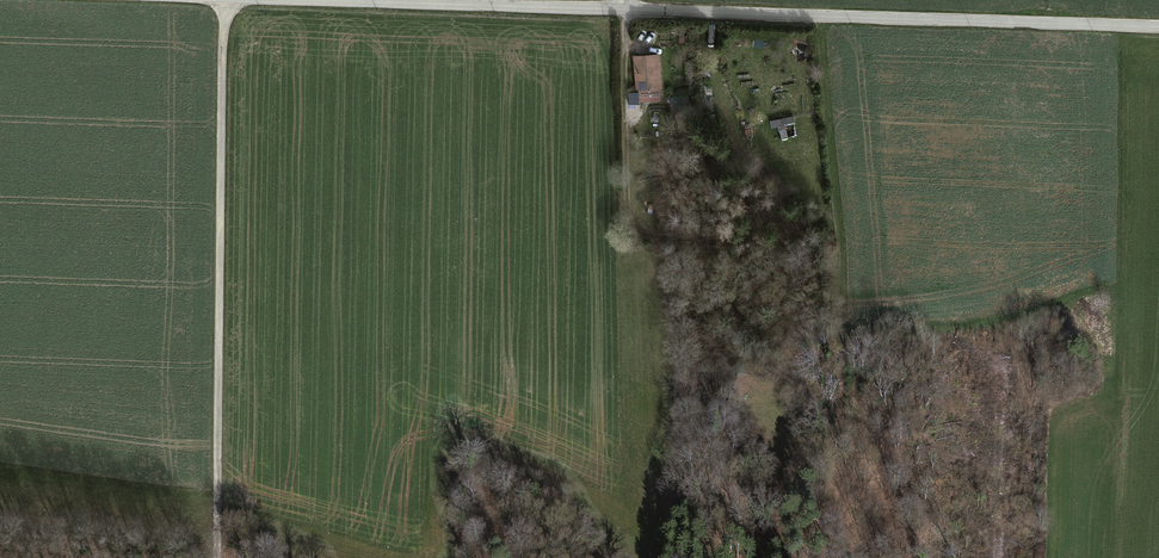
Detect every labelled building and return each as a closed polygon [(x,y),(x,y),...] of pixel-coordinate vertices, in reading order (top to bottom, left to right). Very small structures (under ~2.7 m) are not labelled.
[(634,59),(635,92),(659,90),(657,58),(634,59)]
